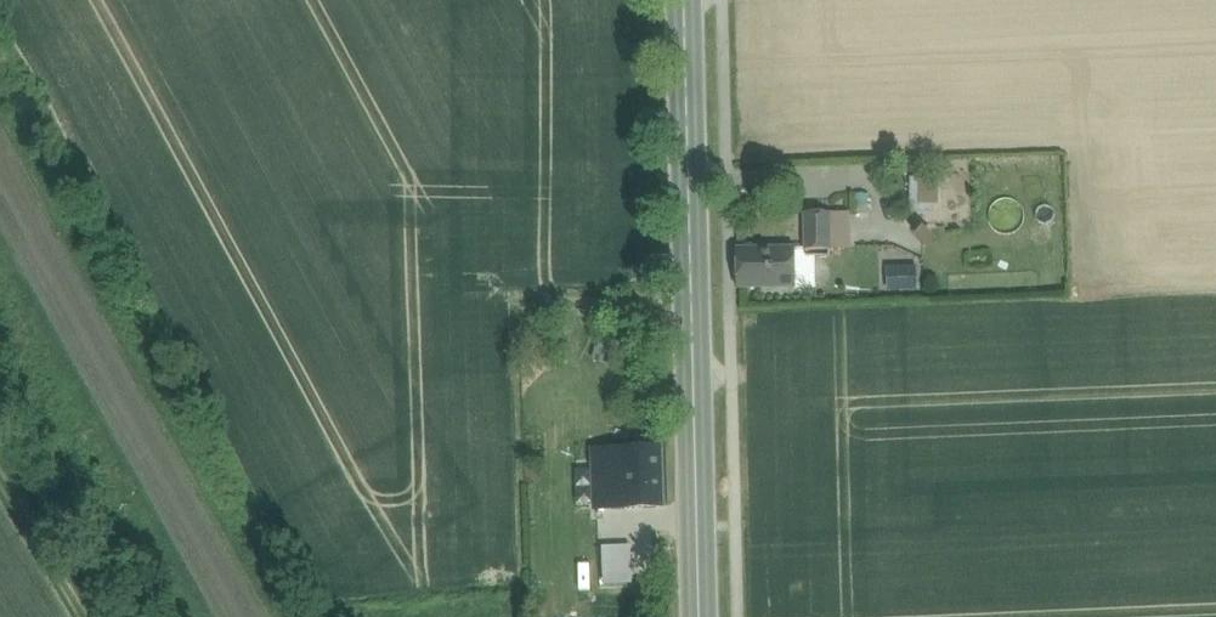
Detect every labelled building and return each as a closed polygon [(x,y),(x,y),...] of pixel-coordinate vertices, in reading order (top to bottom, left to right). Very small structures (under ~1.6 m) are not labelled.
[(853,214),(805,215),(806,250),(853,251),(853,214)] [(795,250),(736,249),(737,288),(795,288),(795,250)] [(883,266),(883,289),(915,289),(915,266),(883,266)] [(660,449),(595,452),(595,470),(551,471),(553,519),(569,519),(569,510),(662,507),(660,449)] [(630,584),(628,542),(597,544),(599,585),(630,584)]
